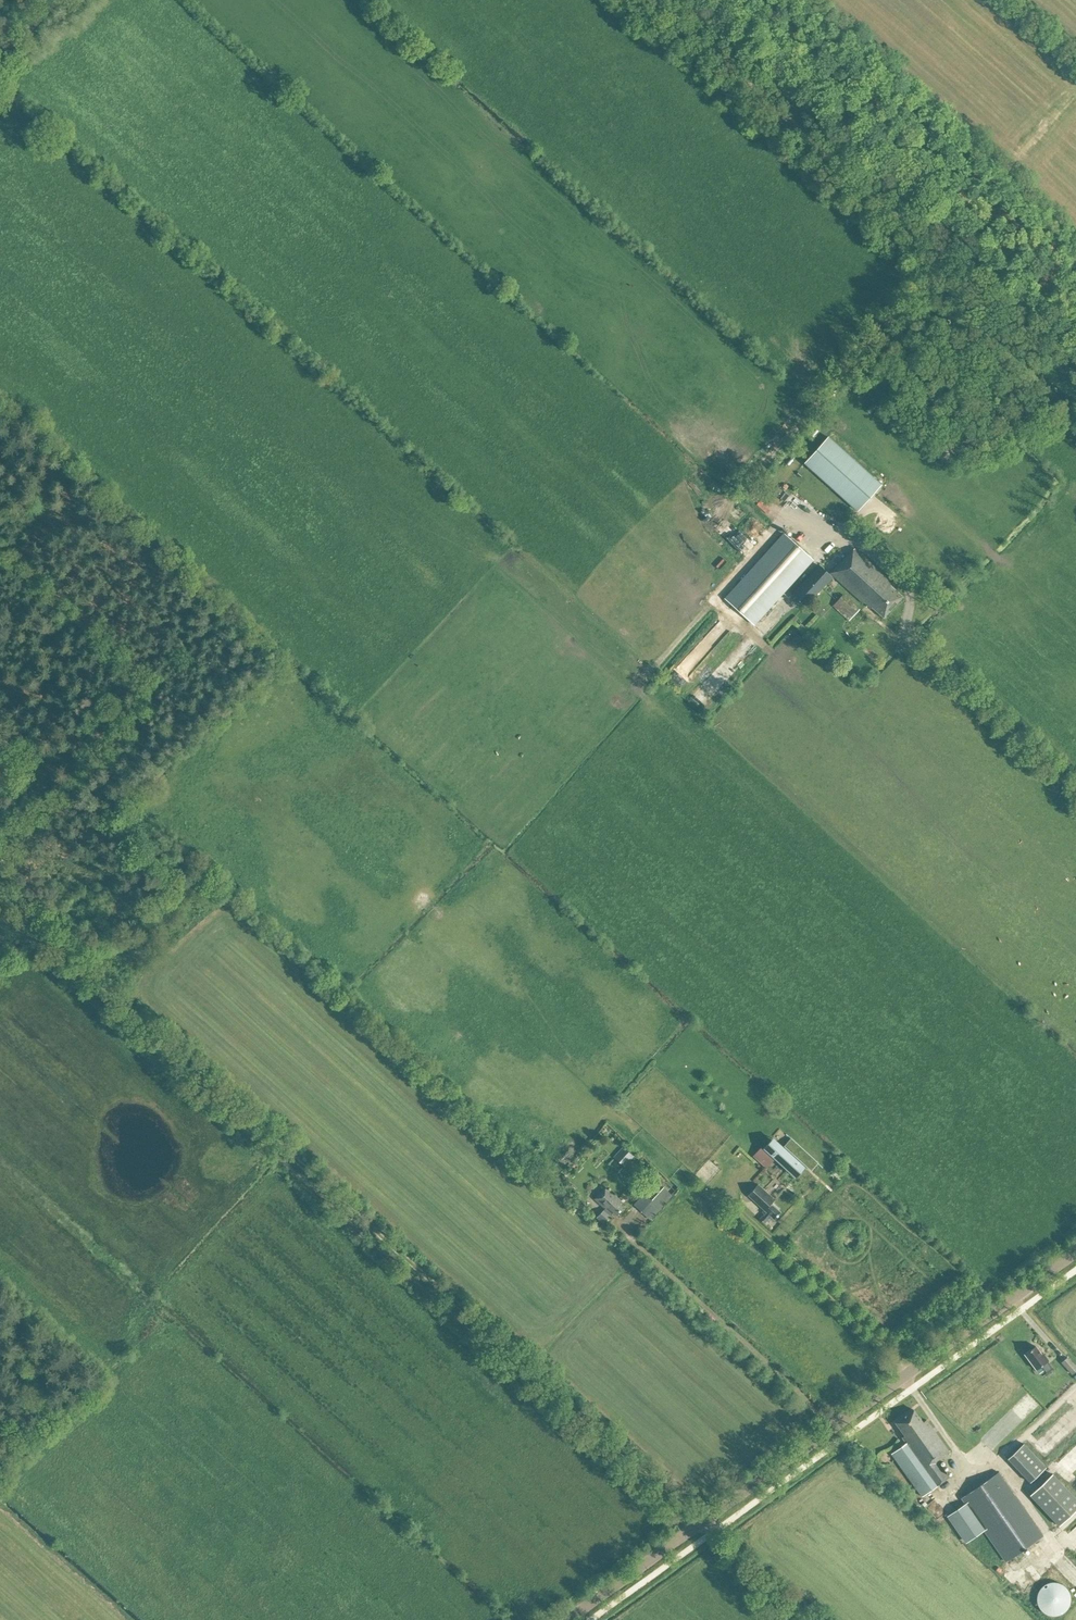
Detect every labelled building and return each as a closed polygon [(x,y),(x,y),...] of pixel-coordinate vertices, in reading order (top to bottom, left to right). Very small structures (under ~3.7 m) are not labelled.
[(859,387),(853,393),(860,400),(866,394),(859,387)] [(857,510),(880,484),(828,437),(805,463),(857,510)] [(733,526),(725,538),(739,547),(747,536),(733,526)] [(754,625),(812,560),(784,534),(725,599),(754,625)] [(892,583),(853,548),(830,573),(862,602),(863,601),(869,606),(870,604),(884,617),(901,598),(889,587),(892,583)] [(806,607),(832,577),(818,564),(791,594),(806,607)] [(849,620),(858,609),(843,595),(833,606),(849,620)] [(685,681),(699,664),(688,655),(674,673),(685,681)] [(795,1178),(805,1167),(773,1137),(763,1148),(795,1178)] [(791,1138),(783,1146),(811,1171),(818,1163),(791,1138)] [(624,1167),(634,1156),(623,1147),(613,1157),(624,1167)] [(766,1168),(774,1160),(761,1148),(753,1156),(766,1168)] [(774,1219),(779,1213),(771,1205),(775,1200),(758,1184),(747,1195),(764,1210),(761,1212),(763,1214),(760,1218),(764,1222),(770,1216),(774,1219)] [(615,1215),(622,1207),(620,1205),(622,1203),(605,1187),(594,1199),(605,1209),(597,1218),(602,1223),(613,1212),(615,1215)] [(650,1220),(672,1196),(663,1188),(641,1212),(650,1220)] [(1041,1355),(1035,1346),(1024,1354),(1035,1369),(1041,1365),(1046,1373),(1052,1369),(1047,1362),(1048,1360),(1043,1354),(1041,1355)] [(1075,1371),(1075,1367),(1067,1357),(1061,1362),(1072,1374),(1075,1371)] [(922,1423),(913,1410),(895,1423),(904,1436),(901,1437),(906,1443),(891,1453),(921,1496),(948,1478),(938,1463),(943,1460),(942,1458),(950,1453),(927,1420),(922,1423)] [(1030,1482),(1046,1467),(1023,1443),(1007,1458),(1030,1482)] [(1071,1475),(1075,1469),(1075,1448),(1075,1447),(1059,1464),(1071,1475)] [(1006,1561),(1020,1552),(1042,1536),(998,1472),(962,1497),(966,1503),(984,1530),(1006,1561)] [(1075,1509),(1075,1499),(1052,1474),(1029,1495),(1058,1526),(1075,1509)] [(984,1530),(966,1503),(946,1516),(965,1543),(984,1530)] [(1053,1615),(1057,1615),(1061,1614),(1065,1611),(1068,1607),(1070,1603),(1070,1598),(1070,1594),(1068,1590),(1066,1587),(1062,1584),(1058,1582),(1053,1582),(1049,1582),(1044,1584),(1041,1587),(1039,1590),(1037,1594),(1036,1598),(1037,1602),(1039,1607),(1042,1611),(1045,1614),(1049,1615),(1053,1615)]
